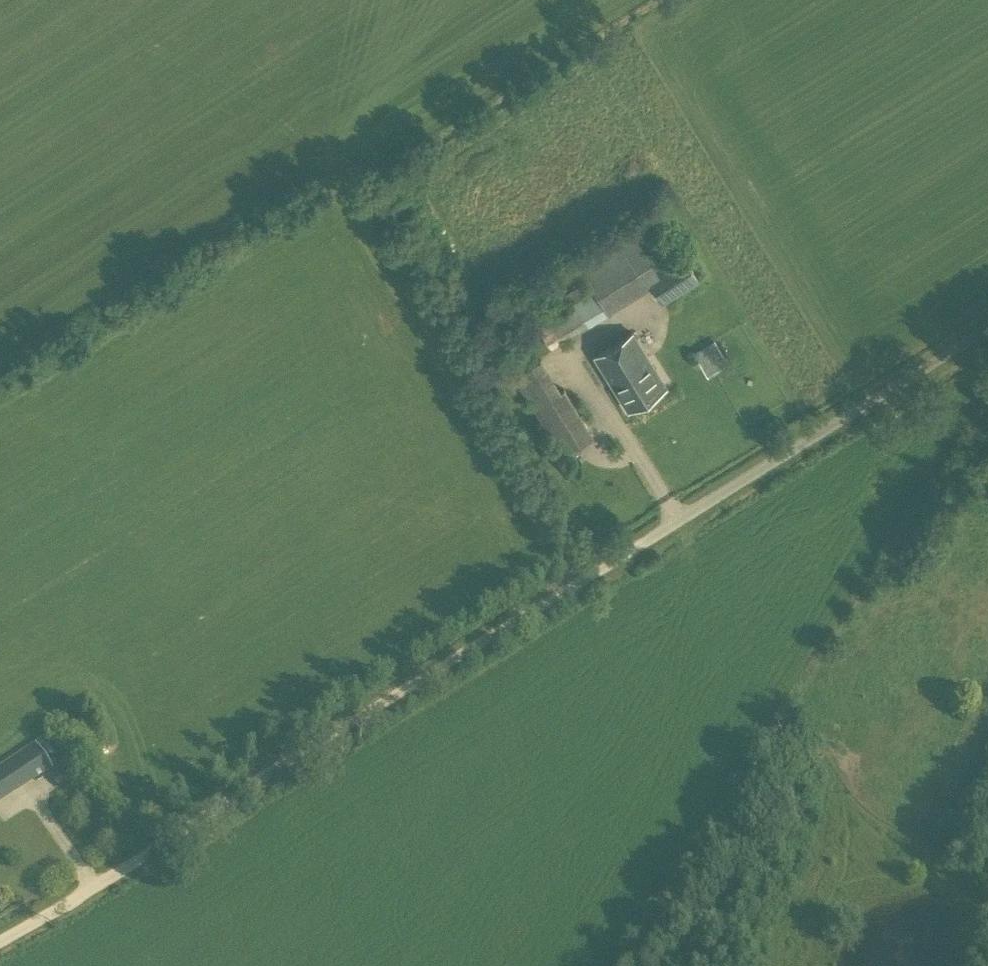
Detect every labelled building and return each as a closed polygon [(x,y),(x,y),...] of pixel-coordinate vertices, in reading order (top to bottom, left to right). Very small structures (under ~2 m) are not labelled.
[(700,282),(685,258),(659,274),(650,279),(653,285),(665,303),(700,282)] [(607,313),(588,281),(564,295),(571,306),(538,326),(551,347),(607,313)] [(629,411),(667,387),(633,332),(595,356),(629,411)] [(706,374),(726,362),(716,346),(696,357),(706,374)] [(567,393),(564,389),(561,391),(534,408),(563,454),(593,435),(567,393)] [(35,743),(21,752),(39,779),(53,770),(49,764),(35,743)] [(11,797),(0,781),(0,804),(11,797)]
